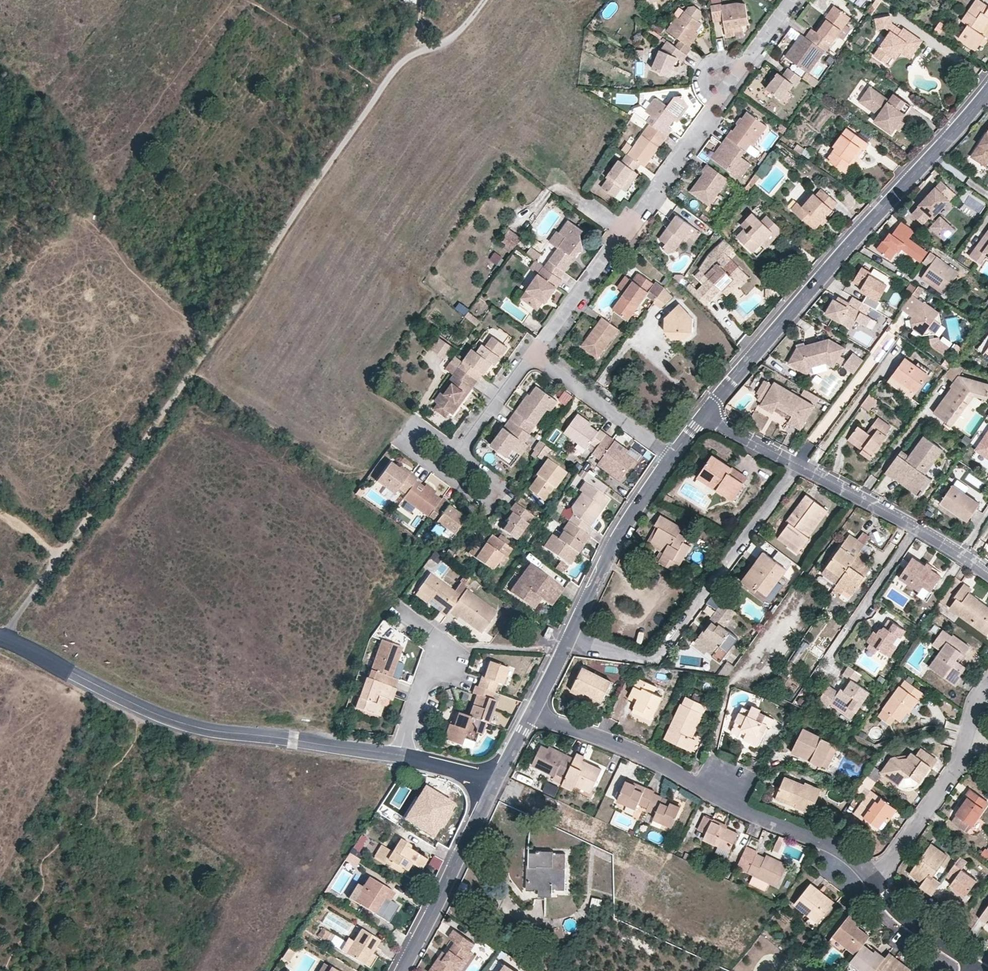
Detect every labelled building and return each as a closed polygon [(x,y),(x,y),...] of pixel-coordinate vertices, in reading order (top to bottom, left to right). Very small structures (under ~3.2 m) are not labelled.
[(981,33),(987,22),(987,9),(987,10),(984,8),(987,4),(981,0),(976,0),(962,21),(968,24),(959,38),(976,49),(985,36),(981,33)] [(714,21),(723,19),(726,37),(737,35),(737,32),(743,31),(742,25),(748,24),(745,5),(737,4),(721,6),(721,5),(711,6),(714,21)] [(807,39),(825,52),(850,17),(834,5),(815,32),(812,30),(807,39)] [(700,18),(699,12),(694,8),(688,9),(685,14),(697,22),(700,18)] [(680,21),(685,14),(679,10),(674,16),(677,18),(680,21)] [(694,40),(691,38),(695,32),(700,25),(697,22),(685,14),(680,21),(677,18),(667,32),(680,42),(675,48),(687,57),(692,50),(689,47),(694,40)] [(903,30),(901,33),(896,30),(898,27),(894,24),(892,15),(877,18),(879,29),(885,28),(890,31),(874,55),(886,63),(891,56),(895,50),(903,55),(908,47),(915,52),(923,40),(905,28),(903,30)] [(934,28),(940,32),(945,24),(939,20),(934,28)] [(662,37),(665,32),(658,27),(655,32),(662,37)] [(810,74),(825,52),(807,39),(802,35),(793,49),(796,51),(789,60),(802,69),(810,74)] [(670,77),(673,71),(678,61),(683,63),(687,57),(675,48),(668,43),(661,52),(660,52),(652,70),(670,77)] [(915,52),(908,47),(903,55),(910,60),(915,52)] [(796,51),(793,49),(786,58),(789,60),(796,51)] [(899,61),(903,55),(895,50),(891,56),(899,61)] [(835,59),(831,56),(826,62),(830,65),(835,59)] [(683,63),(678,61),(673,71),(678,73),(683,63)] [(788,68),(783,76),(778,73),(766,90),(781,100),(788,91),(793,84),(796,86),(802,78),(788,68)] [(911,105),(893,92),(889,98),(869,85),(859,100),(879,113),(875,119),(892,131),(896,125),(902,118),(911,105)] [(781,100),(784,103),(791,93),(788,91),(781,100)] [(683,94),(674,95),(668,104),(657,97),(653,97),(644,110),(649,115),(645,121),(649,123),(665,136),(666,136),(670,129),(668,127),(675,117),(678,118),(687,106),(683,94)] [(746,151),(751,144),(753,146),(767,127),(747,113),(734,132),(732,131),(727,138),(746,151)] [(906,120),(902,118),(896,125),(900,127),(906,120)] [(643,131),(660,143),(665,136),(649,123),(643,131)] [(828,160),(843,171),(860,147),(864,150),(865,150),(870,143),(848,128),(835,146),(836,147),(828,160)] [(987,130),(973,153),(987,163),(987,162),(987,130)] [(639,163),(644,166),(660,143),(643,131),(636,142),(627,154),(639,163)] [(627,154),(636,142),(629,137),(620,149),(627,154)] [(722,146),(725,148),(716,162),(741,179),(751,164),(741,158),(746,151),(727,138),(722,146)] [(713,160),(716,162),(725,148),(722,146),(713,160)] [(864,150),(860,147),(843,171),(847,173),(864,150)] [(986,165),(987,163),(973,153),(971,155),(986,165)] [(622,161),(619,159),(607,177),(608,177),(602,186),(616,196),(621,187),(630,175),(633,177),(637,172),(634,170),(639,163),(627,154),(622,161)] [(698,184),(701,186),(695,195),(711,206),(719,194),(729,180),(708,165),(703,173),(705,174),(698,184)] [(621,187),(625,190),(633,177),(630,175),(621,187)] [(949,186),(942,181),(919,205),(921,207),(917,212),(915,209),(903,222),(914,229),(925,219),(929,215),(933,219),(950,200),(943,192),(949,186)] [(692,194),(695,195),(701,186),(698,184),(692,194)] [(950,200),(956,194),(949,186),(943,192),(950,200)] [(838,202),(822,189),(816,195),(812,191),(800,204),(798,202),(792,209),(815,229),(821,222),(832,209),(838,202)] [(725,198),(719,194),(711,206),(717,210),(725,198)] [(504,202),(494,206),(497,213),(507,209),(504,202)] [(834,211),(832,209),(821,222),(824,225),(830,218),(829,217),(834,211)] [(737,236),(757,256),(783,230),(768,215),(762,221),(754,213),(742,225),(745,229),(737,236)] [(667,253),(676,252),(693,227),(673,214),(669,220),(672,224),(669,228),(661,240),(666,244),(663,249),(667,253)] [(936,222),(933,219),(929,215),(925,219),(932,226),(936,222)] [(953,230),(941,218),(936,222),(932,226),(931,227),(943,240),(953,230)] [(584,250),(581,234),(583,230),(568,219),(560,230),(568,236),(566,237),(545,266),(544,266),(559,277),(564,270),(565,271),(579,251),(584,250)] [(897,251),(899,252),(902,249),(920,262),(928,251),(910,238),(915,230),(914,229),(903,222),(902,221),(893,233),(891,232),(884,242),(883,241),(877,249),(892,259),(897,251)] [(499,241),(512,250),(521,236),(509,228),(499,241)] [(986,233),(970,255),(981,262),(987,254),(987,255),(987,235),(986,233)] [(731,258),(737,252),(724,239),(709,254),(699,270),(694,276),(702,284),(702,283),(708,277),(705,273),(717,261),(722,267),(731,258)] [(536,260),(541,254),(532,247),(527,254),(536,260)] [(494,250),(489,259),(498,264),(503,256),(494,250)] [(947,289),(959,273),(930,252),(923,262),(930,266),(925,273),(947,289)] [(731,258),(722,267),(717,261),(705,273),(708,277),(702,283),(713,293),(718,287),(721,289),(732,278),(737,283),(739,285),(748,275),(731,258)] [(542,301),(547,293),(550,295),(562,279),(559,277),(544,266),(536,260),(530,269),(533,270),(539,274),(521,298),(537,308),(542,301)] [(889,285),(871,275),(873,272),(863,266),(855,281),(864,286),(862,290),(868,294),(880,300),(889,285)] [(944,293),(947,289),(925,273),(922,277),(944,293)] [(630,278),(622,290),(625,292),(612,309),(627,320),(647,292),(656,299),(664,288),(655,281),(653,284),(640,274),(634,281),(630,278)] [(630,278),(626,275),(617,286),(622,290),(630,278)] [(721,289),(726,294),(737,283),(732,278),(721,289)] [(702,284),(696,290),(706,300),(713,293),(702,283),(702,284)] [(673,297),(664,288),(656,299),(654,302),(663,308),(673,297)] [(706,300),(696,290),(691,295),(701,305),(706,300)] [(550,295),(547,293),(542,301),(545,303),(550,295)] [(880,300),(868,294),(864,302),(871,306),(875,308),(880,300)] [(940,311),(924,301),(923,302),(912,294),(901,309),(909,314),(912,310),(915,313),(912,317),(911,319),(913,328),(923,335),(928,328),(936,334),(943,324),(940,311)] [(864,302),(855,296),(851,302),(840,296),(837,300),(835,299),(827,313),(853,328),(858,320),(873,329),(879,320),(867,314),(871,306),(864,302)] [(680,303),(665,317),(666,332),(673,338),(686,338),(693,331),(695,318),(680,303)] [(581,346),(597,358),(618,329),(603,318),(581,346)] [(442,356),(452,346),(441,335),(431,346),(442,356)] [(489,369),(486,367),(491,360),(494,362),(496,364),(502,355),(500,354),(506,345),(494,336),(487,345),(484,342),(478,350),(474,347),(464,361),(455,355),(451,361),(460,367),(478,380),(482,374),(483,373),(485,374),(489,369)] [(986,350),(987,352),(987,336),(978,349),(984,353),(986,350)] [(949,348),(938,340),(938,337),(929,337),(931,344),(945,355),(949,348)] [(847,346),(832,338),(799,346),(789,363),(805,372),(810,363),(828,357),(838,363),(847,346)] [(508,347),(506,345),(500,354),(502,355),(508,347)] [(854,373),(864,359),(855,352),(844,366),(854,373)] [(838,363),(828,357),(810,363),(805,372),(809,375),(813,368),(829,363),(835,367),(838,363)] [(912,398),(929,375),(916,365),(905,358),(888,381),(912,398)] [(456,374),(460,367),(451,361),(447,367),(456,374)] [(952,388),(934,413),(953,425),(974,395),(987,399),(987,396),(987,383),(960,376),(964,367),(954,364),(949,369),(945,375),(954,382),(951,386),(952,388)] [(459,405),(456,403),(463,395),(465,397),(473,386),(478,380),(460,367),(436,402),(439,404),(450,411),(453,413),(459,405)] [(761,403),(773,383),(765,378),(755,394),(758,396),(757,397),(758,398),(756,400),(761,403)] [(775,409),(777,406),(792,415),(790,418),(788,422),(800,428),(814,404),(775,381),(773,383),(761,403),(760,405),(773,413),(775,409)] [(510,420),(529,434),(546,409),(550,411),(556,401),(536,387),(530,395),(526,401),(524,399),(510,420)] [(819,395),(805,388),(802,394),(815,402),(819,395)] [(558,398),(566,404),(572,395),(565,390),(558,398)] [(877,400),(869,394),(862,405),(869,411),(877,400)] [(465,397),(463,395),(456,403),(459,405),(465,397)] [(446,416),(450,411),(439,404),(435,409),(446,416)] [(792,415),(777,406),(775,409),(790,418),(792,415)] [(597,431),(589,426),(585,423),(586,421),(577,414),(564,432),(577,442),(586,448),(590,442),(596,447),(605,434),(600,430),(599,429),(597,431)] [(891,427),(878,417),(866,433),(858,427),(849,439),(863,449),(861,452),(870,459),(887,435),(886,434),(891,427)] [(505,457),(511,449),(519,455),(527,445),(523,443),(530,434),(529,434),(510,420),(506,426),(490,447),(505,457)] [(977,449),(987,457),(987,433),(977,449)] [(634,460),(626,454),(611,444),(614,440),(611,438),(605,434),(596,447),(591,453),(601,459),(597,465),(620,481),(634,460)] [(932,479),(925,474),(943,449),(924,436),(910,455),(902,450),(892,462),(905,472),(902,476),(916,487),(919,482),(926,488),(932,479)] [(614,440),(611,444),(626,454),(628,450),(614,440)] [(530,456),(534,459),(544,445),(540,442),(530,456)] [(577,442),(574,445),(584,452),(586,448),(577,442)] [(628,450),(626,454),(634,460),(636,462),(641,456),(630,448),(628,450)] [(713,455),(703,470),(722,483),(717,490),(733,500),(744,483),(731,474),(733,469),(713,455)] [(547,459),(536,474),(537,475),(528,489),(543,500),(553,487),(554,488),(564,473),(547,459)] [(394,493),(399,487),(406,493),(415,480),(417,476),(411,472),(410,471),(408,475),(398,468),(390,462),(377,481),(394,493)] [(893,478),(894,477),(918,495),(921,490),(923,491),(926,488),(919,482),(916,487),(902,476),(905,472),(892,462),(885,472),(893,478)] [(408,475),(410,471),(401,465),(398,468),(408,475)] [(744,483),(748,477),(734,468),(733,469),(731,474),(744,483)] [(717,490),(722,483),(703,470),(699,477),(717,490)] [(402,498),(411,505),(427,516),(428,515),(440,498),(434,493),(424,486),(415,480),(406,493),(402,498)] [(427,482),(424,486),(434,493),(437,489),(427,482)] [(580,489),(583,492),(573,506),(574,513),(570,520),(585,531),(590,524),(587,521),(600,504),(603,506),(609,499),(586,482),(580,489)] [(949,508),(951,505),(961,512),(959,515),(968,521),(979,503),(952,485),(940,502),(949,508)] [(452,537),(465,517),(448,504),(450,501),(442,495),(440,498),(428,515),(445,528),(443,531),(452,537)] [(807,495),(788,521),(790,523),(778,538),(799,553),(809,539),(810,537),(828,511),(807,495)] [(508,510),(510,512),(505,519),(500,526),(516,538),(528,522),(520,518),(526,509),(514,501),(510,507),(508,510)] [(587,521),(590,524),(603,506),(600,504),(587,521)] [(959,515),(961,512),(951,505),(949,508),(959,515)] [(533,514),(526,509),(520,518),(528,522),(533,514)] [(661,528),(653,541),(667,549),(661,562),(677,571),(691,546),(684,542),(687,537),(680,533),(683,527),(661,516),(656,525),(657,525),(661,528)] [(563,560),(572,548),(577,552),(590,534),(585,531),(570,520),(558,537),(553,533),(543,546),(563,560)] [(657,525),(648,543),(661,551),(656,560),(661,562),(667,549),(653,541),(661,528),(657,525)] [(870,539),(861,532),(856,539),(865,546),(870,539)] [(497,561),(502,554),(501,553),(507,544),(492,533),(490,536),(480,549),(473,543),(468,552),(492,569),(497,561)] [(856,539),(850,535),(823,573),(838,583),(862,550),(865,546),(856,539)] [(577,552),(572,548),(563,560),(568,564),(577,552)] [(793,560),(780,550),(773,559),(787,569),(793,560)] [(871,557),(862,550),(838,583),(838,584),(853,594),(872,567),(867,563),(871,557)] [(764,552),(750,571),(753,573),(745,583),(756,592),(759,589),(768,595),(787,569),(773,559),(764,552)] [(497,561),(502,565),(507,558),(502,554),(497,561)] [(921,591),(924,587),(934,593),(945,578),(933,570),(927,566),(915,558),(902,578),(921,591)] [(527,603),(535,592),(541,597),(551,604),(564,587),(531,562),(509,591),(527,603)] [(701,568),(695,564),(685,578),(692,582),(701,568)] [(753,573),(750,571),(743,581),(745,583),(753,573)] [(428,602),(431,598),(443,607),(440,611),(447,616),(449,611),(461,596),(430,574),(416,594),(428,602)] [(970,594),(972,590),(964,584),(955,597),(957,598),(951,607),(987,634),(987,607),(970,594)] [(929,602),(934,593),(924,587),(921,591),(918,595),(929,602)] [(460,614),(467,619),(466,621),(481,632),(497,612),(467,589),(461,596),(449,611),(457,617),(459,616),(460,614)] [(756,592),(755,594),(763,600),(768,595),(759,589),(756,592)] [(541,597),(535,592),(527,603),(533,608),(541,597)] [(731,620),(737,612),(723,602),(717,610),(731,620)] [(721,663),(739,638),(725,628),(731,620),(717,610),(710,620),(713,621),(705,632),(703,631),(694,644),(706,653),(707,651),(714,656),(713,657),(721,663)] [(713,621),(710,620),(702,630),(703,631),(705,632),(713,621)] [(906,631),(889,620),(882,630),(881,629),(878,633),(875,631),(867,643),(870,645),(879,650),(886,655),(893,644),(898,636),(901,638),(906,631)] [(968,669),(957,661),(962,653),(965,655),(971,647),(954,635),(953,636),(943,630),(934,644),(943,651),(931,668),(956,686),(968,669)] [(397,679),(391,677),(395,668),(402,646),(382,639),(369,678),(392,686),(395,686),(397,679)] [(886,655),(891,658),(897,647),(893,644),(886,655)] [(870,645),(868,649),(876,654),(879,650),(870,645)] [(490,661),(487,669),(484,678),(481,677),(478,686),(495,692),(499,683),(504,684),(509,668),(490,661)] [(845,685),(847,687),(845,690),(843,688),(841,687),(838,691),(833,699),(841,703),(848,708),(849,706),(856,711),(869,691),(856,682),(861,673),(848,665),(843,673),(849,677),(845,685)] [(603,700),(612,681),(584,667),(574,686),(587,692),(603,700)] [(400,670),(395,668),(391,677),(397,679),(400,670)] [(388,699),(392,686),(369,678),(367,677),(360,699),(357,708),(376,714),(382,697),(388,699)] [(639,678),(631,695),(639,698),(637,703),(633,711),(651,720),(662,696),(654,692),(657,686),(639,678)] [(896,718),(900,721),(917,697),(921,700),(925,694),(907,681),(902,686),(901,685),(879,717),(891,725),(896,718)] [(476,694),(479,695),(476,705),(472,704),(469,715),(490,723),(498,701),(492,699),(495,692),(478,686),(475,685),(473,692),(476,694)] [(828,685),(819,699),(829,705),(831,703),(838,708),(841,703),(833,699),(838,691),(828,685)] [(395,686),(392,686),(388,699),(394,700),(399,688),(395,686)] [(574,686),(572,691),(584,697),(587,692),(574,686)] [(637,703),(639,698),(631,695),(629,698),(637,703)] [(703,704),(687,696),(666,739),(690,750),(695,739),(693,738),(689,736),(703,704)] [(388,699),(382,697),(376,714),(382,716),(388,699)] [(841,703),(838,708),(852,717),(856,711),(849,706),(848,708),(841,703)] [(689,736),(693,738),(707,706),(703,704),(689,736)] [(742,729),(748,732),(746,735),(744,739),(754,744),(758,734),(763,736),(768,725),(771,726),(774,719),(760,713),(761,710),(752,706),(750,711),(743,707),(732,731),(739,734),(741,732),(742,729)] [(469,715),(468,715),(461,712),(455,711),(453,718),(448,724),(444,738),(461,745),(464,739),(464,736),(473,739),(476,732),(478,733),(483,734),(486,727),(491,729),(493,724),(490,723),(469,715)] [(800,756),(802,752),(813,757),(811,761),(822,766),(822,765),(828,768),(838,746),(804,729),(792,752),(800,756)] [(763,736),(758,734),(754,744),(759,745),(763,736)] [(532,765),(555,776),(556,773),(566,778),(575,759),(565,754),(564,757),(548,749),(541,746),(532,765)] [(549,746),(548,749),(564,757),(565,754),(549,746)] [(901,784),(904,778),(912,776),(918,781),(920,781),(936,759),(921,749),(916,756),(911,753),(907,758),(900,758),(897,757),(892,759),(882,772),(899,785),(901,784)] [(802,752),(800,756),(811,761),(813,757),(802,752)] [(577,754),(575,759),(566,778),(563,785),(573,790),(576,785),(591,792),(602,770),(583,761),(585,757),(577,754)] [(904,785),(908,786),(912,785),(916,783),(917,782),(918,781),(912,776),(904,778),(901,784),(904,785)] [(778,794),(797,802),(795,805),(795,806),(812,812),(822,790),(806,783),(805,785),(785,777),(778,794)] [(618,800),(637,808),(638,805),(648,809),(654,794),(655,792),(637,784),(637,785),(635,788),(625,784),(618,800)] [(426,786),(406,819),(432,834),(438,825),(448,809),(445,807),(437,802),(441,796),(426,786)] [(973,825),(987,803),(970,789),(959,805),(961,807),(957,814),(973,825)] [(890,819),(897,809),(871,791),(855,813),(862,819),(864,816),(879,827),(887,817),(890,819)] [(647,810),(656,814),(655,819),(673,827),(681,807),(671,803),(671,801),(654,794),(648,809),(647,810)] [(778,794),(777,798),(795,805),(797,802),(778,794)] [(445,807),(449,800),(441,796),(437,802),(445,807)] [(438,825),(443,828),(453,812),(448,809),(438,825)] [(973,825),(957,814),(951,822),(967,834),(973,825)] [(727,858),(738,834),(713,822),(714,819),(705,815),(699,830),(706,833),(704,839),(719,846),(716,853),(727,858)] [(887,817),(879,827),(882,829),(890,819),(887,817)] [(596,818),(593,824),(602,828),(605,822),(596,818)] [(361,852),(367,837),(360,834),(353,848),(361,852)] [(392,862),(406,871),(411,863),(420,869),(427,859),(409,848),(410,844),(401,839),(393,852),(382,845),(374,856),(390,865),(392,862)] [(777,852),(781,842),(777,840),(773,851),(777,852)] [(941,883),(933,877),(948,856),(931,843),(910,873),(922,882),(920,886),(933,895),(941,883)] [(566,854),(529,853),(528,888),(566,889),(566,854)] [(757,854),(748,872),(777,886),(788,865),(770,857),(770,856),(768,860),(765,858),(757,854)] [(950,870),(957,875),(952,882),(951,885),(966,895),(976,880),(962,870),(968,862),(960,856),(950,870)] [(438,868),(440,860),(432,857),(429,865),(438,868)] [(957,875),(950,870),(945,877),(952,882),(957,875)] [(358,885),(350,898),(374,913),(384,898),(389,901),(394,892),(369,877),(363,887),(358,885)] [(834,902),(829,898),(827,900),(821,895),(822,892),(811,884),(795,904),(809,915),(818,922),(834,902)] [(389,901),(384,898),(374,913),(388,921),(398,906),(389,901)] [(862,923),(850,914),(846,918),(858,927),(862,923)] [(814,928),(818,922),(809,915),(804,921),(814,928)] [(846,918),(833,936),(847,947),(856,954),(864,945),(870,937),(858,927),(846,918)] [(330,933),(323,928),(318,936),(326,940),(330,933)] [(455,928),(449,936),(456,941),(443,959),(440,956),(429,970),(456,970),(471,950),(476,943),(455,928)] [(346,953),(365,965),(372,953),(380,940),(361,929),(353,942),(348,938),(346,943),(341,950),(346,953)] [(346,943),(330,933),(326,940),(341,950),(346,943)] [(847,947),(833,936),(829,942),(842,952),(847,947)] [(747,944),(741,942),(737,951),(742,953),(747,944)] [(815,945),(806,957),(812,961),(821,950),(815,945)] [(851,961),(863,970),(874,970),(883,960),(864,945),(856,954),(851,961)] [(289,946),(281,957),(286,961),(294,949),(289,946)] [(474,952),(471,950),(456,970),(461,970),(474,952)] [(883,960),(874,970),(909,970),(910,970),(889,953),(883,960)]
